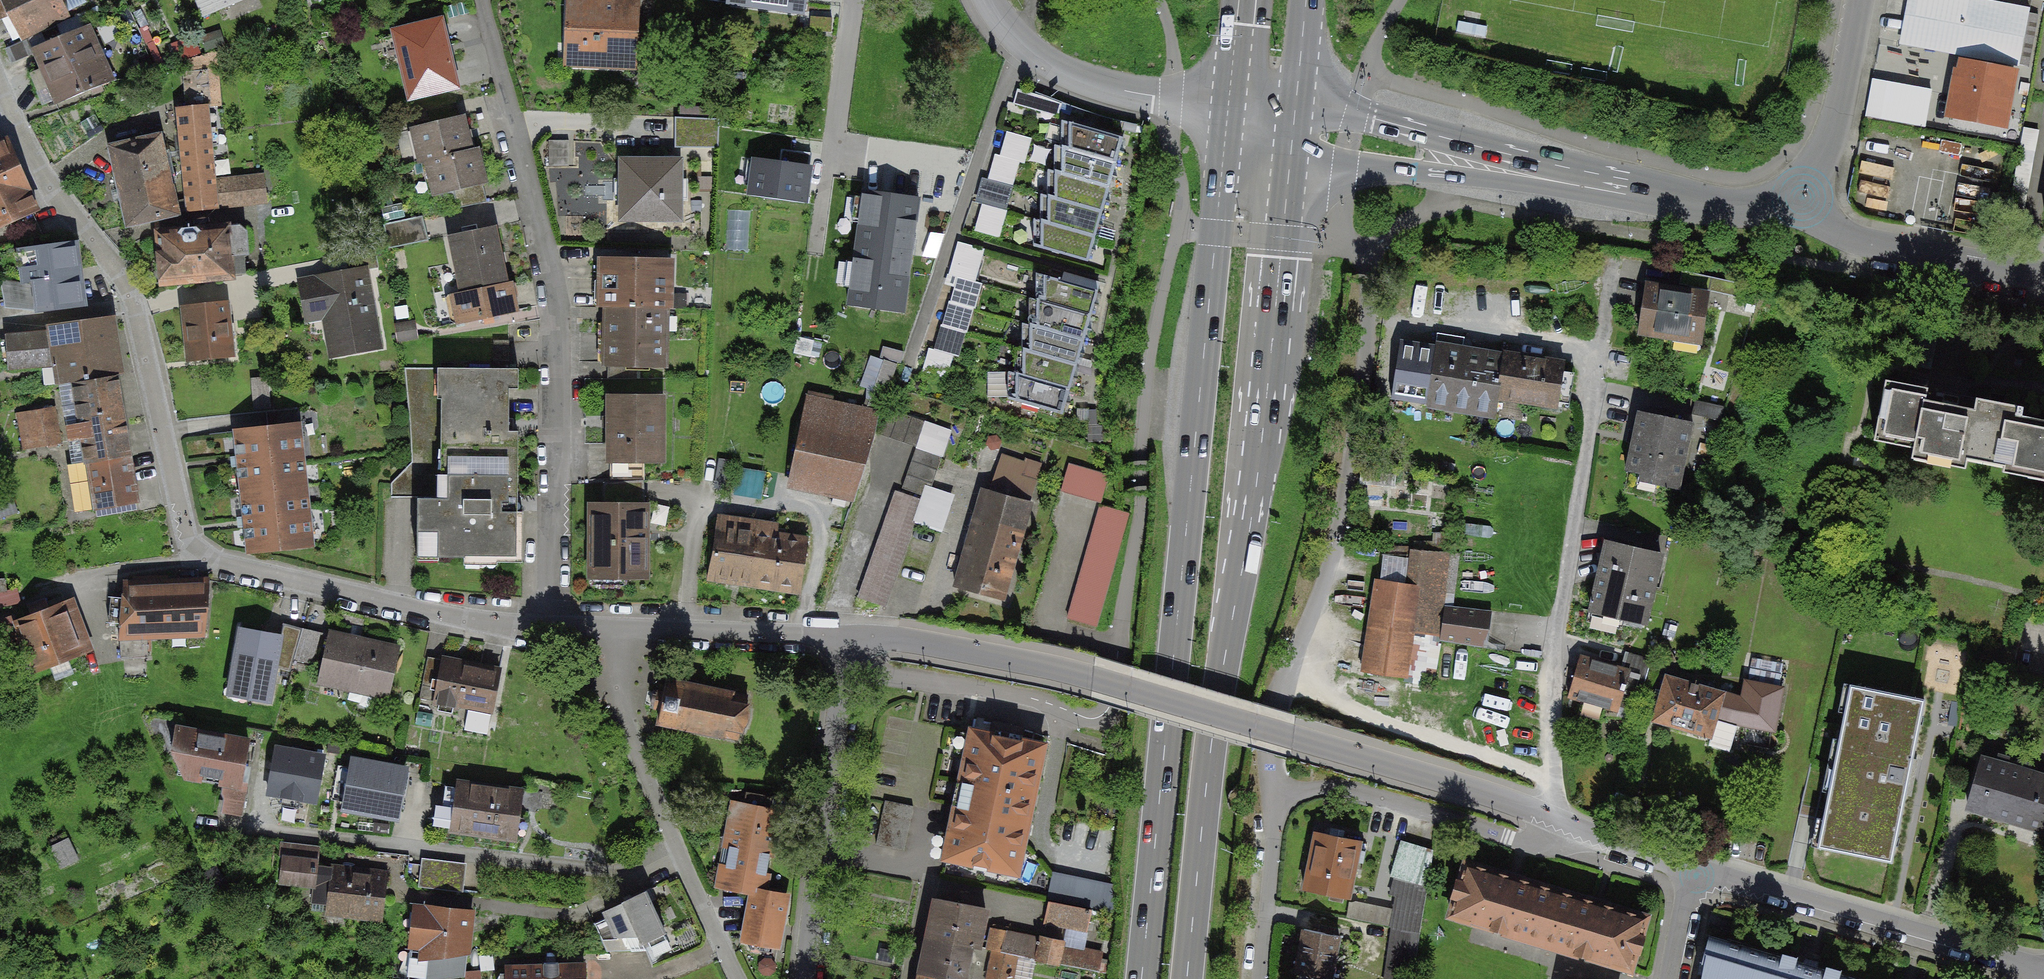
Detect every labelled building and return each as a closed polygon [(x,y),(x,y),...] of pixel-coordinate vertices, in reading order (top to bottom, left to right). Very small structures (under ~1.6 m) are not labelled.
[(7,10),(20,37),(68,13),(62,0),(2,0),(7,10)] [(207,15),(241,0),(201,0),(207,15)] [(568,44),(583,44),(583,64),(611,65),(612,50),(635,50),(637,0),(569,0),(568,44)] [(733,1),(798,9),(799,0),(734,0),(733,1)] [(1977,0),(1912,0),(1904,43),(2019,65),(2029,13),(2029,10),(1977,0)] [(2038,15),(2029,13),(2019,65),(2028,66),(2038,15)] [(457,87),(440,21),(428,24),(427,20),(407,25),(408,29),(394,32),(411,99),(457,87)] [(98,46),(89,26),(33,49),(42,70),(98,46)] [(203,49),(221,43),(216,30),(198,37),(203,49)] [(105,63),(98,46),(42,70),(49,87),(105,63)] [(112,81),(105,63),(49,87),(56,104),(112,81)] [(2013,73),(1964,64),(1962,75),(1958,74),(1951,113),(1964,116),(1964,118),(1982,122),(1983,119),(2004,123),(2013,73)] [(1931,92),(1887,84),(1881,118),(1925,126),(1931,92)] [(1061,104),(1044,97),(1019,90),(1015,104),(1058,116),(1061,104)] [(431,124),(460,117),(456,102),(427,110),(431,124)] [(207,106),(178,109),(189,211),(217,207),(215,181),(207,106)] [(470,151),(462,117),(460,117),(431,124),(413,129),(422,163),(428,162),(470,151)] [(719,119),(675,118),(675,149),(719,149),(719,119)] [(1116,163),(1124,138),(1062,120),(1062,147),(1116,163)] [(1030,137),(1006,131),(999,156),(1019,161),(1024,162),(1030,137)] [(161,135),(111,145),(128,225),(177,215),(170,180),(177,179),(174,166),(168,167),(161,135)] [(6,140),(0,142),(0,184),(21,175),(6,140)] [(570,140),(549,140),(548,166),(569,166),(570,140)] [(1109,188),(1116,163),(1062,147),(1055,145),(1056,172),(1109,188)] [(476,150),(470,151),(428,162),(436,195),(454,191),(483,184),(484,183),(476,150)] [(994,154),(988,177),(1011,184),(1013,184),(1019,161),(999,156),(994,154)] [(679,161),(622,161),(622,218),(679,218),(679,161)] [(732,162),(724,232),(802,242),(810,171),(732,162)] [(1102,211),(1109,188),(1056,172),(1048,170),(1049,196),(1102,211)] [(0,184),(0,227),(37,210),(21,175),(0,184)] [(215,181),(217,207),(258,203),(255,177),(215,181)] [(987,177),(980,202),(981,203),(1004,209),(1011,184),(988,177),(987,177)] [(845,296),(909,305),(926,191),(862,182),(845,296)] [(487,202),(483,184),(454,191),(458,209),(487,202)] [(1095,236),(1102,211),(1049,196),(1042,194),(1041,221),(1095,236)] [(1004,209),(981,203),(974,230),(998,237),(1006,210),(1004,209)] [(422,216),(383,225),(389,249),(428,240),(422,216)] [(1088,263),(1095,236),(1041,221),(1035,219),(1034,246),(1088,263)] [(237,226),(158,233),(163,284),(232,277),(230,255),(247,254),(245,232),(237,226)] [(509,283),(496,226),(447,236),(460,294),(509,283)] [(984,249),(957,241),(948,274),(956,276),(975,281),(984,249)] [(83,307),(75,245),(22,249),(27,284),(36,283),(38,312),(83,307)] [(364,269),(364,271),(378,268),(375,250),(344,256),(347,272),(364,269)] [(602,308),(607,308),(664,308),(668,308),(668,262),(609,261),(608,277),(603,277),(602,308)] [(364,271),(364,269),(347,272),(348,275),(333,278),(332,275),(299,281),(306,320),(308,320),(307,312),(325,309),(333,355),(378,347),(364,271)] [(1711,277),(1682,270),(1679,284),(1708,290),(1711,277)] [(1091,316),(1098,291),(1036,272),(1037,300),(1091,316)] [(975,281),(956,276),(950,300),(973,307),(974,307),(981,283),(975,281)] [(1741,284),(1711,277),(1708,290),(1738,297),(1741,284)] [(6,308),(38,312),(36,283),(27,284),(0,278),(6,308)] [(514,284),(509,283),(460,294),(453,296),(459,323),(492,315),(492,316),(516,310),(513,299),(517,295),(514,284)] [(1649,286),(1645,286),(1640,331),(1672,335),(1671,339),(1674,339),(1675,336),(1700,339),(1699,344),(1702,344),(1708,296),(1661,290),(1662,287),(1658,287),(1658,288),(1649,287),(1649,286)] [(1084,340),(1091,316),(1037,300),(1029,297),(1029,324),(1084,340)] [(948,300),(942,325),(965,331),(966,331),(973,307),(950,300),(948,300)] [(228,302),(182,306),(188,361),(233,357),(228,302)] [(607,308),(607,364),(636,364),(664,365),(664,308),(607,308)] [(122,374),(112,320),(51,328),(51,331),(7,335),(11,367),(55,364),(58,385),(73,383),(117,375),(122,374)] [(1077,365),(1084,340),(1029,324),(1023,322),(1023,349),(1077,365)] [(942,325),(940,324),(933,349),(953,355),(958,356),(965,331),(942,325)] [(1498,397),(1504,357),(1462,351),(1464,337),(1438,333),(1436,346),(1400,340),(1392,398),(1429,404),(1430,396),(1495,406),(1493,415),(1495,415),(1498,397)] [(510,340),(493,340),(493,361),(510,361),(510,340)] [(1070,388),(1077,365),(1023,349),(1015,347),(1016,373),(1070,388)] [(933,349),(927,348),(920,376),(945,383),(953,355),(933,349)] [(1558,406),(1564,363),(1505,354),(1504,357),(1498,397),(1558,406)] [(636,364),(607,364),(607,380),(636,379),(636,364)] [(509,475),(509,368),(446,368),(446,399),(451,399),(451,475),(509,475)] [(1063,414),(1070,388),(1016,373),(1009,372),(1009,399),(1063,414)] [(124,417),(117,375),(73,383),(81,426),(74,428),(74,432),(125,423),(124,417)] [(267,379),(251,380),(254,407),(269,405),(267,379)] [(1927,388),(1885,381),(1875,441),(1912,447),(1910,458),(1964,468),(1965,458),(1982,461),(1993,401),(1976,398),(1974,409),(1957,406),(1957,403),(1942,401),(1942,404),(1925,401),(1927,388)] [(660,397),(610,397),(611,416),(608,416),(608,431),(611,431),(611,462),(643,461),(661,461),(660,397)] [(790,475),(859,491),(877,414),(808,399),(790,475)] [(1724,408),(1694,399),(1690,413),(1720,422),(1724,408)] [(1993,401),(1982,461),(2003,465),(2002,472),(2043,479),(2043,421),(2021,417),(2023,407),(1993,401)] [(54,404),(19,411),(26,446),(61,440),(54,404)] [(916,448),(925,422),(886,408),(877,434),(916,448)] [(1679,489),(1693,422),(1639,411),(1627,470),(1658,476),(1656,484),(1679,489)] [(85,451),(94,507),(95,509),(138,501),(126,430),(125,423),(74,432),(77,448),(84,447),(85,451)] [(236,431),(242,492),(306,485),(299,424),(236,431)] [(943,457),(916,448),(902,488),(928,498),(943,457)] [(94,507),(85,451),(67,454),(77,510),(94,507)] [(990,491),(1029,502),(1035,482),(1020,474),(1021,460),(1000,454),(990,491)] [(643,461),(611,462),(612,478),(643,478),(643,461)] [(1061,491),(1101,503),(1109,476),(1069,464),(1061,491)] [(509,500),(509,475),(451,475),(448,475),(448,498),(417,498),(417,557),(497,557),(497,562),(522,562),(522,512),(501,512),(501,500),(509,500)] [(643,480),(603,483),(605,501),(644,498),(643,480)] [(242,492),(249,552),(313,546),(306,485),(242,492)] [(20,512),(14,489),(0,492),(0,518),(20,512)] [(1031,503),(1029,502),(990,491),(984,489),(977,512),(1023,526),(1031,503)] [(922,500),(897,491),(859,597),(885,606),(922,500)] [(1130,513),(1101,505),(1068,618),(1096,627),(1130,513)] [(645,506),(592,507),(592,577),(595,577),(595,570),(622,570),(622,576),(645,576),(645,506)] [(1023,526),(977,512),(955,586),(1002,599),(1023,526)] [(808,538),(717,524),(709,579),(799,593),(808,538)] [(1607,542),(1590,611),(1593,612),(1594,606),(1622,613),(1620,620),(1645,626),(1662,555),(1607,542)] [(1457,554),(1412,551),(1409,585),(1418,587),(1427,588),(1453,592),(1457,554)] [(209,581),(126,582),(123,625),(113,625),(114,637),(139,636),(204,634),(209,581)] [(1379,581),(1365,670),(1404,676),(1411,631),(1418,587),(1409,585),(1379,581)] [(1418,587),(1411,631),(1420,632),(1427,588),(1418,587)] [(83,653),(62,603),(17,621),(37,672),(83,653)] [(1484,610),(1444,605),(1439,641),(1480,646),(1484,610)] [(279,666),(291,669),(299,628),(287,626),(279,666)] [(330,638),(330,636),(302,629),(294,658),(312,662),(319,635),(330,638)] [(269,706),(282,637),(242,630),(230,699),(269,706)] [(399,650),(331,634),(330,636),(330,638),(319,682),(357,690),(359,681),(388,688),(386,698),(388,698),(399,650)] [(139,636),(114,637),(114,656),(138,655),(139,636)] [(1652,659),(1626,652),(1621,669),(1631,672),(1624,696),(1640,701),(1652,659)] [(1578,656),(1567,695),(1619,711),(1624,696),(1631,672),(1621,669),(1578,656)] [(434,702),(443,660),(428,657),(419,699),(434,702)] [(444,660),(443,660),(434,702),(458,707),(459,703),(492,710),(500,671),(465,664),(464,668),(443,664),(444,660)] [(1861,670),(1819,856),(1898,874),(1940,688),(1861,670)] [(1666,675),(1653,719),(1710,736),(1717,717),(1723,692),(1666,675)] [(1738,722),(1737,725),(1775,731),(1783,687),(1781,686),(1780,688),(1747,682),(1748,680),(1747,680),(1742,697),(1723,692),(1717,717),(1738,722)] [(746,698),(669,681),(666,694),(658,692),(655,691),(652,708),(655,708),(655,707),(662,708),(658,723),(737,740),(738,734),(741,731),(742,727),(746,723),(747,716),(745,711),(746,706),(744,705),(746,698)] [(1950,727),(1959,728),(1961,721),(1951,719),(1950,727)] [(180,765),(199,768),(205,734),(159,725),(180,765)] [(1045,745),(972,730),(945,858),(1017,873),(1045,745)] [(230,780),(242,782),(249,741),(205,734),(199,768),(197,779),(229,784),(230,780)] [(326,755),(274,746),(265,795),(318,804),(326,755)] [(1996,763),(1999,755),(2000,753),(1988,749),(1985,759),(1996,763)] [(1985,759),(1983,759),(1968,808),(1989,814),(2008,820),(2025,764),(2018,761),(2016,768),(2008,766),(2010,759),(1999,755),(1996,763),(1985,759)] [(406,771),(350,761),(341,813),(397,823),(406,771)] [(2025,764),(2008,820),(2043,831),(2043,828),(2043,777),(2035,774),(2029,772),(2031,765),(2025,764)] [(2043,777),(2043,767),(2038,765),(2035,774),(2043,777)] [(242,782),(230,780),(229,784),(224,809),(242,812),(247,783),(242,782)] [(452,831),(515,840),(522,791),(458,782),(452,831)] [(913,806),(886,800),(877,844),(905,849),(913,806)] [(754,891),(761,893),(777,813),(739,805),(724,885),(754,891)] [(1361,841),(1315,832),(1304,889),(1350,898),(1357,862),(1363,863),(1366,850),(1359,849),(1361,841)] [(82,860),(69,836),(51,845),(65,870),(82,860)] [(317,867),(319,846),(281,842),(277,882),(315,886),(317,867)] [(1428,885),(1432,852),(1400,844),(1391,874),(1396,876),(1391,894),(1399,897),(1391,927),(1394,927),(1419,934),(1424,905),(1426,885),(1428,885)] [(466,864),(422,858),(419,887),(463,892),(466,864)] [(1557,890),(1466,863),(1451,915),(1541,942),(1557,890)] [(327,914),(383,920),(388,872),(332,866),(332,869),(317,867),(315,886),(313,908),(327,910),(327,914)] [(1085,880),(1053,874),(1048,898),(1080,904),(1085,880)] [(1085,880),(1080,904),(1100,908),(1105,884),(1085,880)] [(1647,917),(1557,890),(1541,942),(1631,969),(1647,917)] [(777,945),(785,897),(761,893),(754,891),(745,939),(777,945)] [(664,933),(644,892),(624,902),(625,904),(606,913),(608,917),(625,951),(646,950),(642,943),(649,940),(652,946),(666,939),(663,934),(664,933)] [(936,899),(928,937),(970,946),(978,909),(936,899)] [(1392,919),(1392,901),(1351,901),(1351,919),(1392,919)] [(1046,922),(1086,929),(1090,909),(1049,902),(1046,922)] [(469,912),(417,906),(407,978),(425,978),(463,974),(469,912)] [(625,951),(608,917),(594,923),(607,951),(625,951)] [(1419,934),(1394,927),(1387,970),(1390,971),(1389,978),(1413,978),(1419,934)] [(1002,952),(1006,931),(993,928),(989,949),(994,950),(1002,952)] [(1304,930),(1295,973),(1323,978),(1332,978),(1340,937),(1304,930)] [(1017,955),(1036,959),(1041,938),(1006,931),(1002,952),(1017,955)] [(1807,965),(1795,961),(1794,957),(1784,954),(1782,957),(1711,936),(1703,978),(1804,978),(1807,965)] [(920,973),(953,978),(963,978),(970,946),(928,937),(920,973)] [(1058,966),(1058,963),(1062,948),(1063,943),(1041,938),(1036,959),(1036,961),(1058,966)] [(1096,955),(1062,948),(1058,963),(1093,971),(1096,955)] [(994,950),(988,978),(1012,978),(1017,955),(1002,952),(994,950)] [(506,966),(507,978),(585,978),(584,964),(558,965),(558,961),(543,962),(543,965),(506,966)] [(1839,974),(1840,970),(1827,966),(1826,970),(1807,965),(1804,978),(1856,978),(1839,974)]
